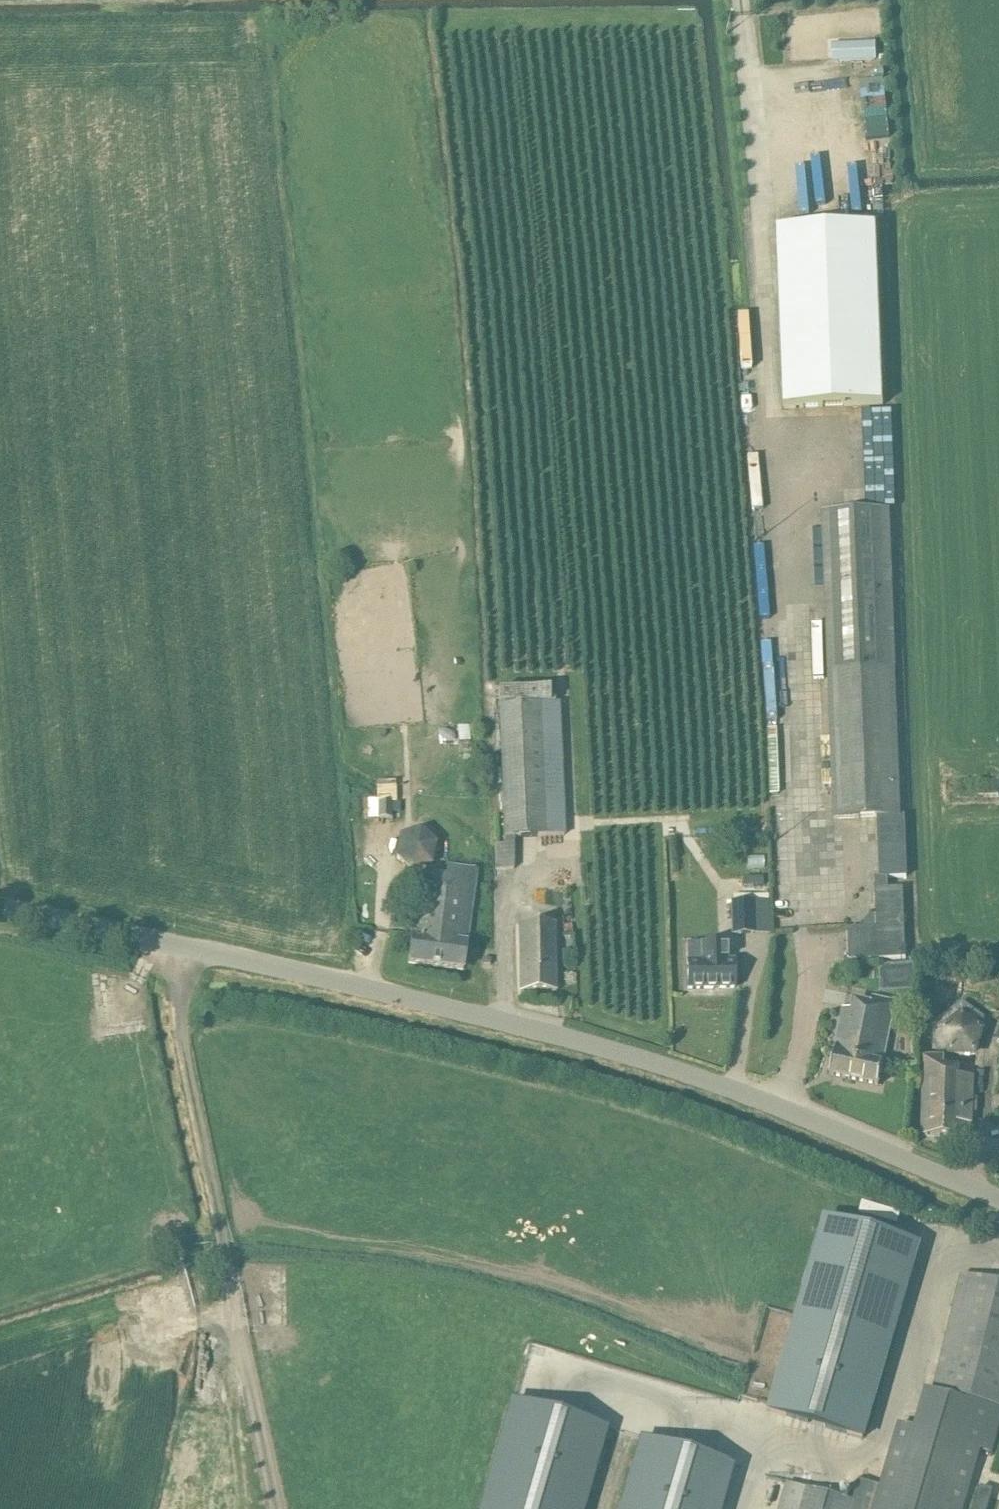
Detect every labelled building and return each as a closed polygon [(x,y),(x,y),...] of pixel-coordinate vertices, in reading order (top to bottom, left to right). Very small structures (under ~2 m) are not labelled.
[(835,42),(836,61),(880,60),(880,41),(835,42)] [(888,103),(887,79),(863,80),(864,104),(888,103)] [(777,227),(784,407),(884,403),(877,224),(777,227)] [(754,368),(753,314),(740,314),(741,368),(754,368)] [(823,512),(829,669),(895,668),(889,510),(823,512)] [(783,668),(770,668),(770,706),(783,706),(783,668)] [(881,877),(888,877),(888,878),(907,877),(904,816),(901,816),(895,669),(895,668),(829,669),(829,672),(834,820),(879,819),(881,877)] [(498,706),(504,839),(503,845),(494,845),(494,870),(514,871),(514,838),(546,837),(541,704),(498,706)] [(379,799),(371,800),(371,816),(390,816),(390,801),(400,801),(399,780),(379,781),(379,799)] [(437,845),(420,830),(399,837),(395,860),(412,875),(433,867),(437,845)] [(408,963),(463,971),(477,869),(448,866),(444,897),(417,894),(408,963)] [(875,877),(876,915),(870,916),(864,923),(864,928),(848,929),(849,960),(906,958),(903,889),(888,890),(888,878),(888,877),(881,877),(875,877)] [(754,934),(753,902),(753,896),(732,896),(733,935),(754,934)] [(555,924),(518,925),(520,993),(556,993),(555,924)] [(734,988),(734,962),(727,962),(727,944),(702,944),(702,963),(687,963),(687,989),(734,988)] [(830,1078),(878,1087),(896,1002),(873,998),(869,1015),(843,1010),(830,1078)] [(965,1017),(947,1029),(952,1052),(975,1051),(982,1030),(965,1017)] [(945,1056),(924,1055),(922,1137),(969,1140),(969,1126),(973,1126),(974,1077),(944,1076),(945,1056)] [(919,1245),(827,1218),(771,1411),(863,1438),(919,1245)] [(961,1274),(933,1392),(998,1408),(998,1283),(961,1274)] [(773,1308),(771,1315),(794,1320),(796,1313),(773,1308)] [(856,1502),(854,1508),(964,1508),(980,1451),(992,1455),(998,1431),(998,1409),(969,1401),(968,1403),(926,1391),(915,1430),(899,1426),(881,1485),(861,1480),(856,1502)] [(482,1508),(582,1508),(605,1430),(513,1403),(482,1508)] [(622,1508),(722,1508),(734,1467),(642,1440),(622,1508)] [(856,1502),(787,1482),(779,1508),(854,1508),(856,1502)]
